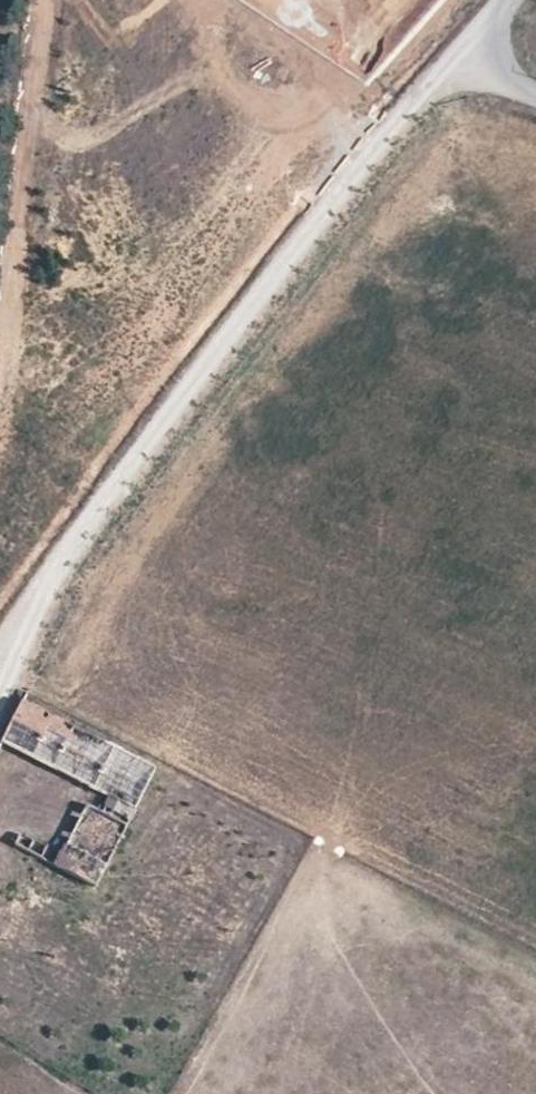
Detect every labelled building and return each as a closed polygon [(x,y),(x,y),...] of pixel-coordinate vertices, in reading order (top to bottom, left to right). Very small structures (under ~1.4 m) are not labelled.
[(79,579),(89,586),(96,576),(86,568),(79,579)] [(22,695),(2,740),(109,795),(104,806),(87,797),(55,860),(94,880),(157,764),(22,695)] [(50,842),(16,824),(13,829),(19,833),(16,838),(43,854),(50,842)]
